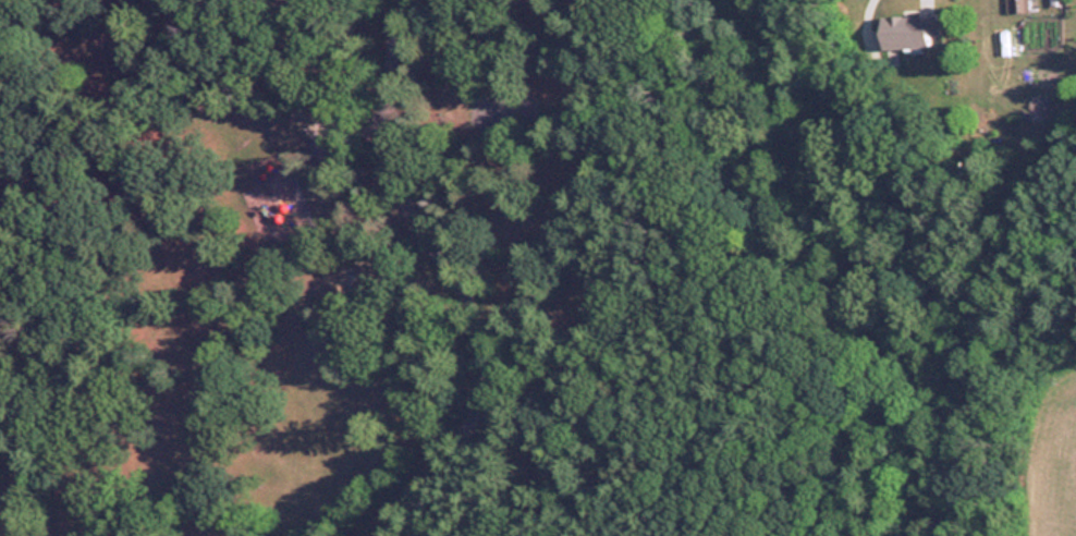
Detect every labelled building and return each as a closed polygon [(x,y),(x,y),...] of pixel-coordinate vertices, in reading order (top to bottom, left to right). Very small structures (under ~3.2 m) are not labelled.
[(1005,10),(1015,10),(1015,13),(1031,12),(1030,0),(1005,0),(1005,10)] [(885,49),(931,48),(930,34),(940,33),(939,14),(883,16),(885,49)]
